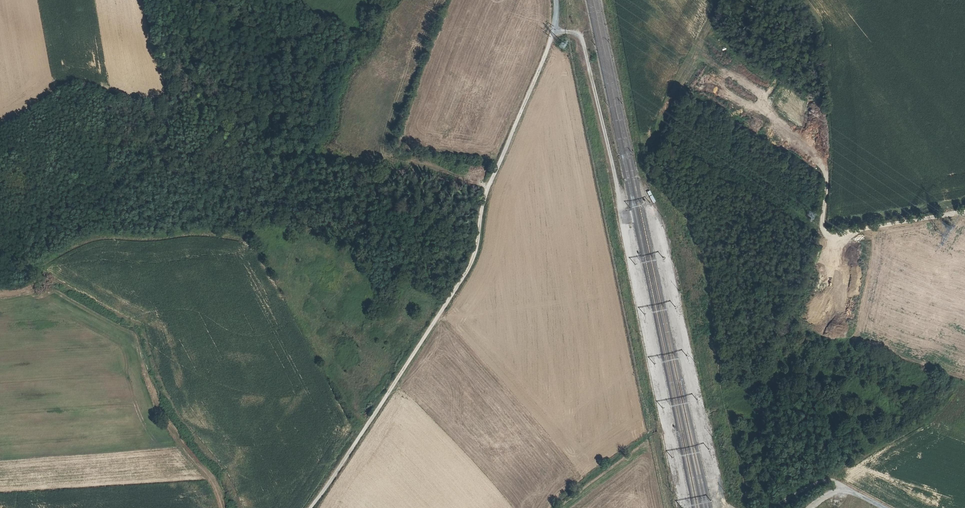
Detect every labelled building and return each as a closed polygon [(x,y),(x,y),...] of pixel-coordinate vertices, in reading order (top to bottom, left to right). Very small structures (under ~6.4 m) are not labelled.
[(650,191),(647,192),(653,203),(656,202),(650,191)]
